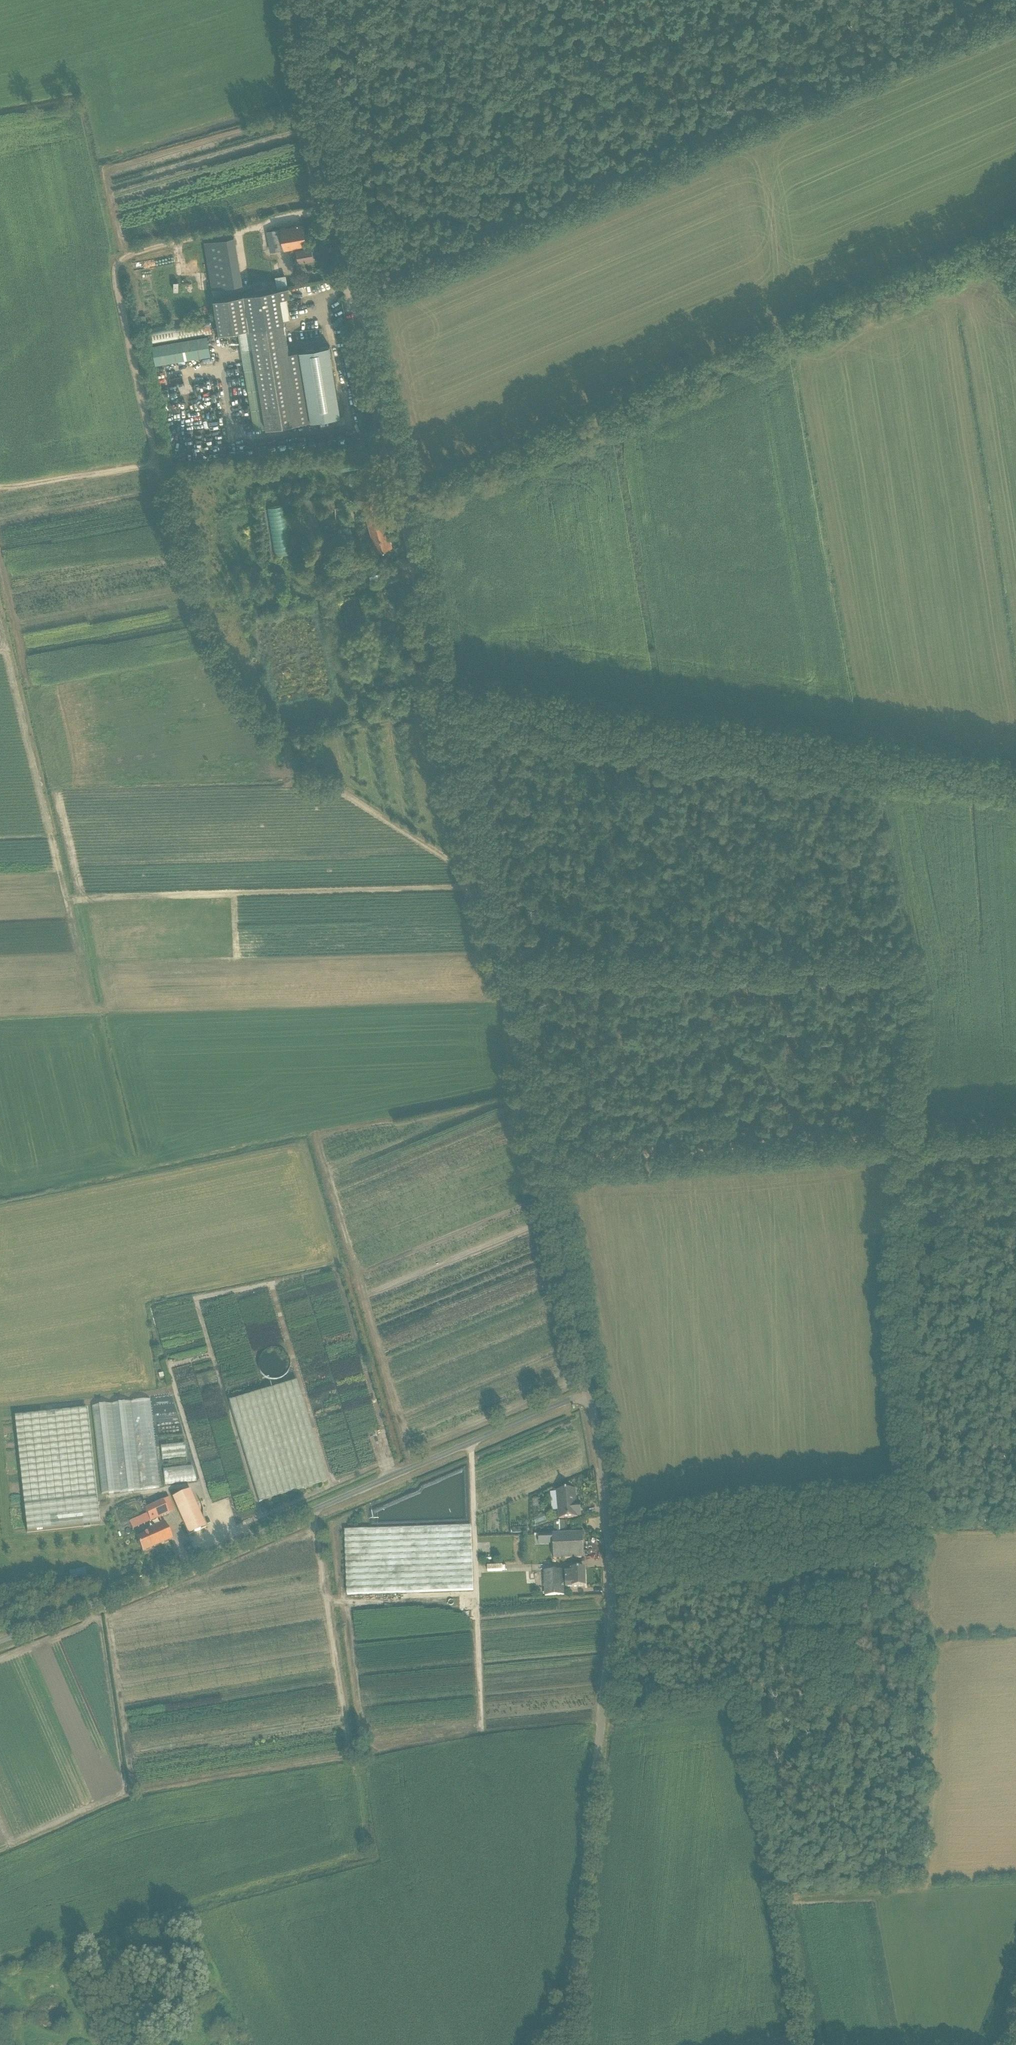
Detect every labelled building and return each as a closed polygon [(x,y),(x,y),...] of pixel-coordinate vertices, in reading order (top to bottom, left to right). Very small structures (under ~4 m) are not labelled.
[(293,263),(314,259),(312,247),(308,247),(303,224),(280,229),(273,230),(276,251),(292,248),(293,250),(291,251),(293,263)] [(232,238),(202,243),(207,272),(210,290),(240,286),(232,238)] [(275,280),(267,281),(269,290),(277,289),(275,280)] [(269,290),(214,299),(217,316),(220,332),(237,329),(254,430),(311,420),(299,351),(288,353),(280,305),(278,288),(277,289),(269,290)] [(210,317),(146,328),(149,344),(212,333),(210,317)] [(338,329),(348,321),(345,317),(334,324),(338,329)] [(207,336),(153,345),(156,364),(211,355),(207,336)] [(329,346),(299,351),(311,420),(341,415),(329,346)] [(364,507),(376,551),(392,546),(378,494),(353,501),(355,509),(364,507)] [(290,507),(272,509),(277,558),(295,556),(290,507)] [(348,535),(335,539),(338,547),(351,543),(348,535)] [(401,615),(398,602),(393,604),(396,616),(401,615)] [(228,1401),(256,1492),(259,1502),(327,1481),(324,1472),(297,1381),(228,1401)] [(154,1401),(96,1407),(105,1494),(163,1489),(154,1401)] [(99,1524),(87,1409),(14,1416),(26,1532),(99,1524)] [(185,1456),(184,1443),(161,1446),(162,1459),(185,1456)] [(167,1469),(169,1485),(199,1482),(197,1465),(167,1469)] [(559,1519),(568,1518),(578,1517),(578,1516),(582,1516),(580,1502),(577,1502),(575,1489),(565,1490),(557,1491),(559,1519)] [(189,1492),(172,1499),(184,1526),(188,1535),(206,1527),(190,1491),(189,1492)] [(147,1514),(129,1522),(132,1529),(174,1511),(168,1498),(144,1508),(147,1514)] [(136,1538),(139,1545),(140,1546),(143,1552),(172,1539),(167,1530),(164,1523),(148,1530),(149,1533),(136,1538)] [(564,1523),(553,1523),(553,1534),(554,1534),(565,1534),(564,1523)] [(472,1589),(471,1535),(471,1525),(345,1530),(345,1540),(347,1594),(472,1589)] [(555,1559),(574,1558),(584,1558),(583,1533),(565,1534),(554,1534),(555,1559)] [(552,1559),(551,1534),(530,1535),(531,1564),(537,1564),(537,1560),(552,1559)] [(514,1559),(515,1544),(500,1543),(500,1559),(514,1559)] [(566,1587),(575,1587),(585,1586),(585,1569),(571,1570),(571,1571),(565,1571),(566,1587)] [(535,1571),(535,1595),(546,1595),(546,1597),(564,1596),(564,1583),(562,1581),(562,1570),(535,1571)]
